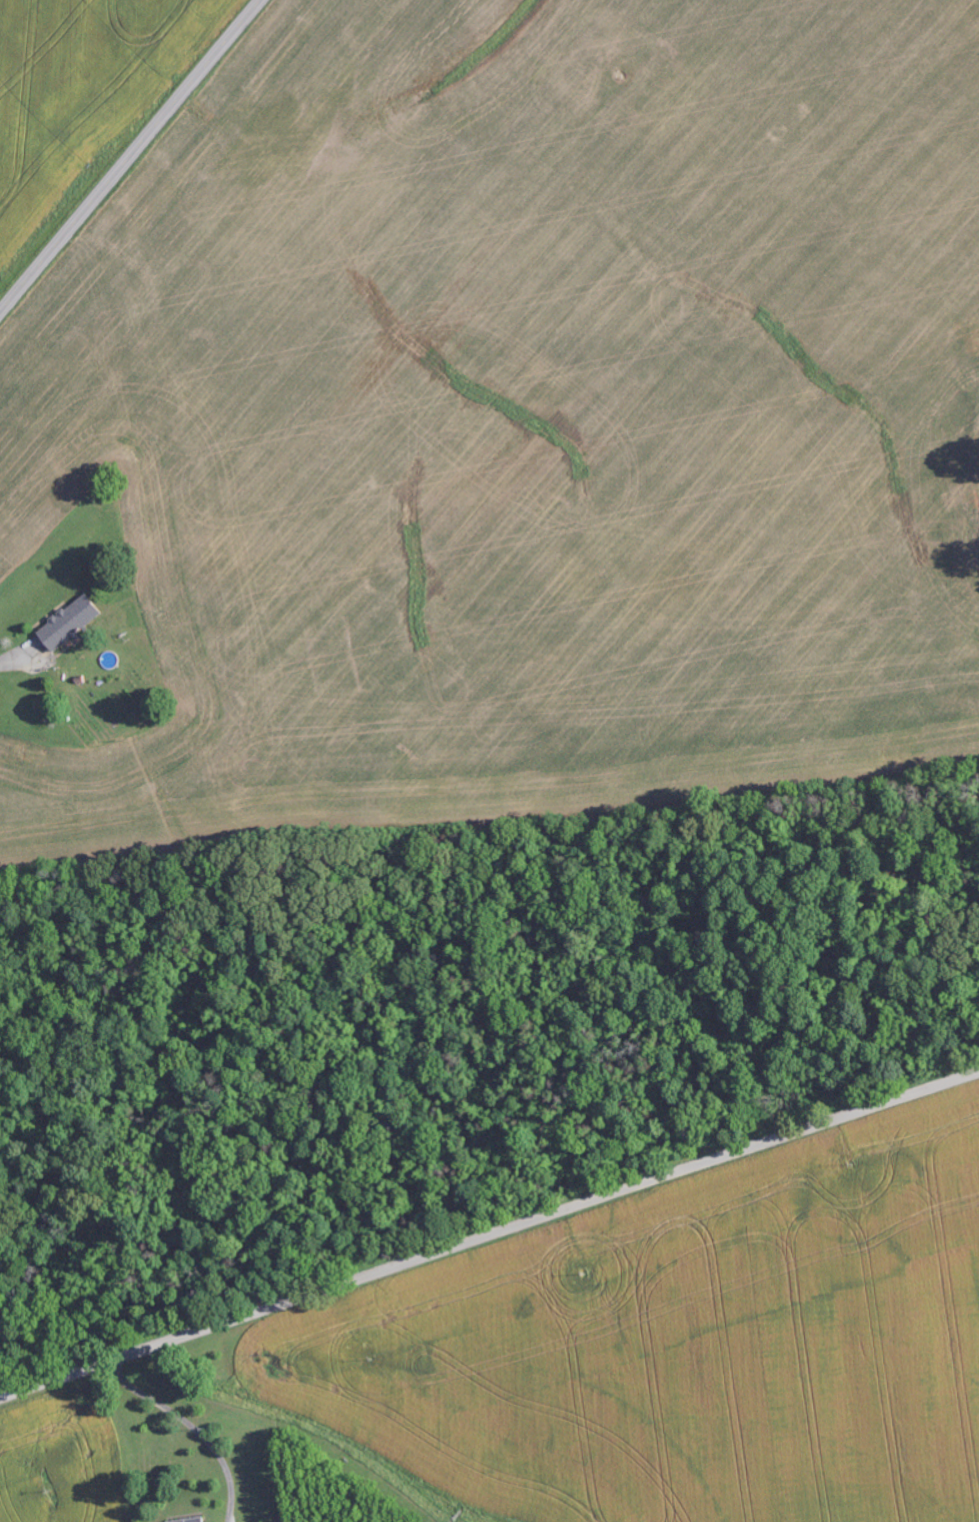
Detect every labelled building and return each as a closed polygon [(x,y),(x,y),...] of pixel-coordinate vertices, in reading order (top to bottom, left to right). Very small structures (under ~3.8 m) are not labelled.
[(40,633),(56,653),(105,615),(88,594),(40,633)]
